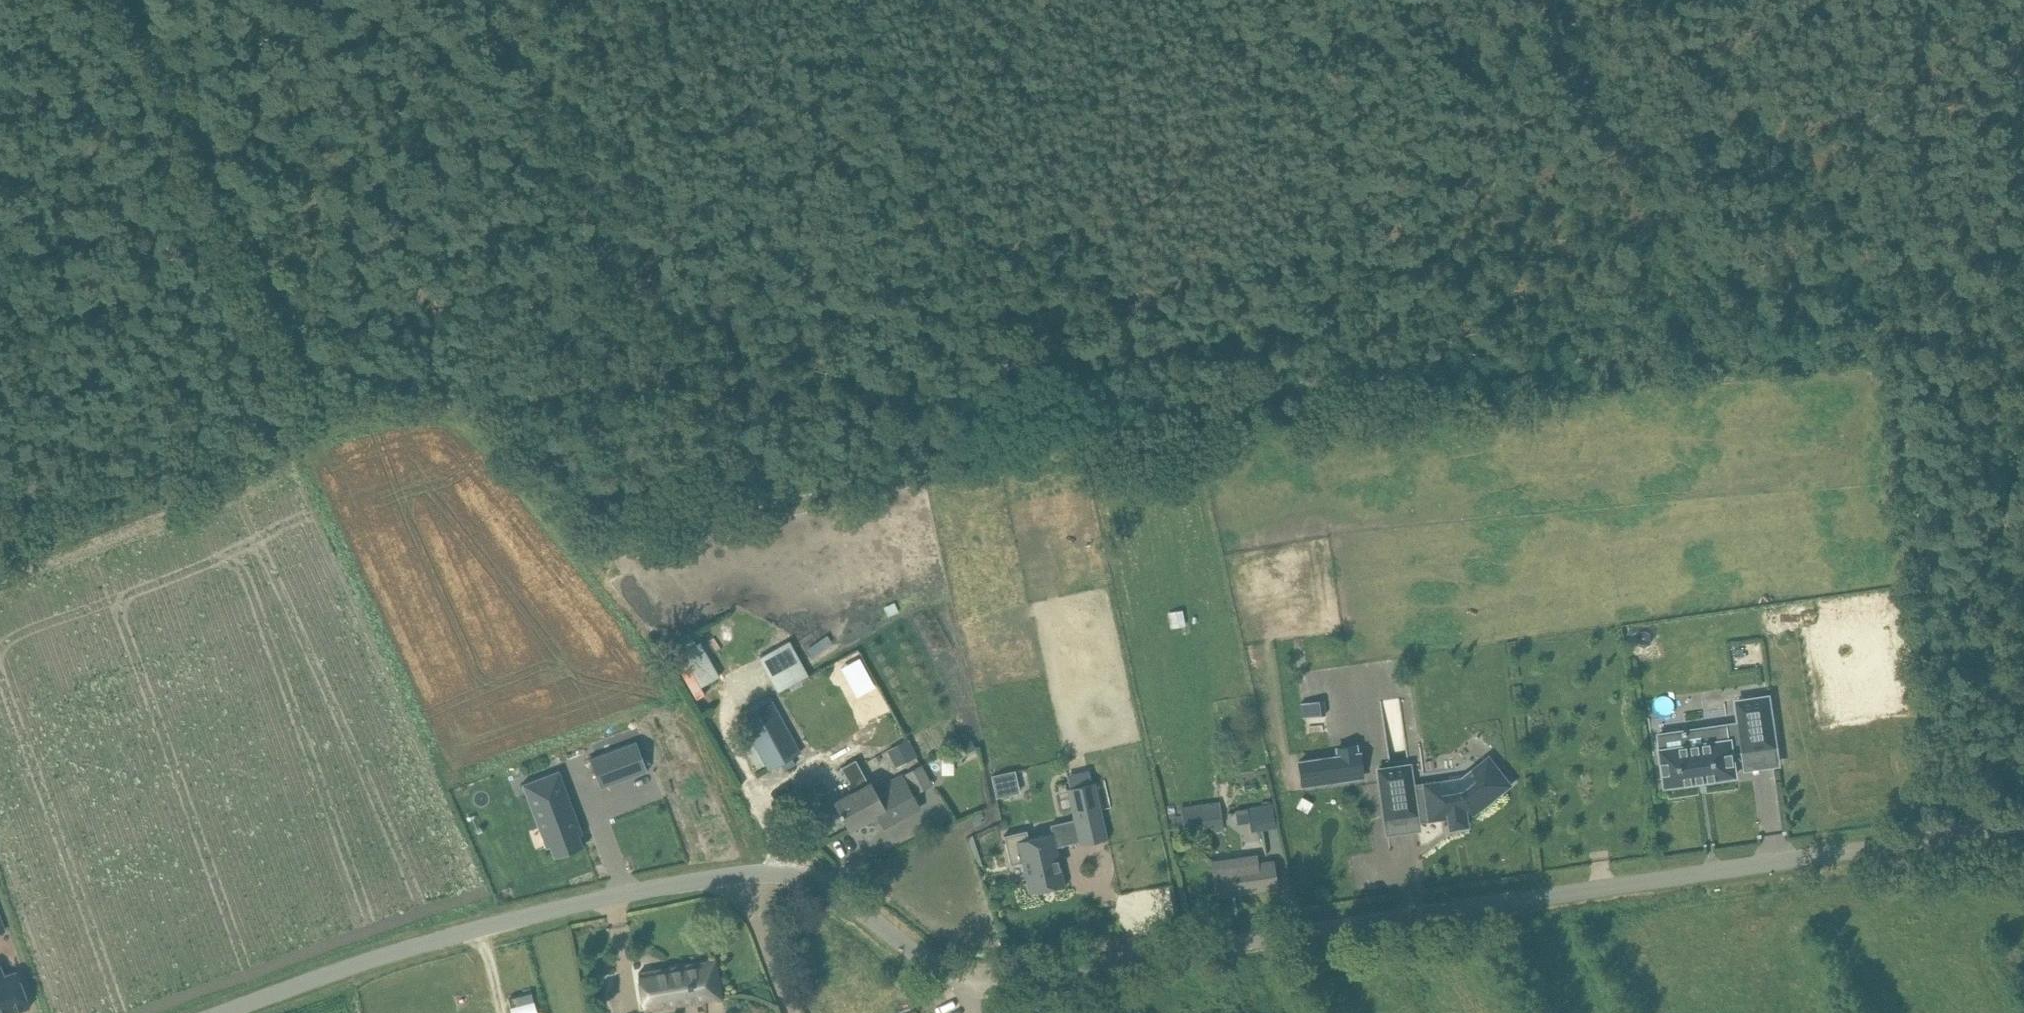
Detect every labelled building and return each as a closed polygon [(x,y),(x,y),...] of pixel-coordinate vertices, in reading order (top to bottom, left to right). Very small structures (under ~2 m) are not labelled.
[(777,691),(806,676),(786,639),(758,654),(777,691)] [(702,640),(684,651),(702,685),(721,675),(702,640)] [(874,687),(859,658),(842,667),(857,696),(874,687)] [(1769,696),(1737,701),(1743,744),(1774,739),(1775,746),(1776,746),(1769,696)] [(739,713),(770,769),(799,753),(769,697),(739,713)] [(1324,699),(1301,702),(1303,717),(1326,714),(1324,699)] [(1736,775),(1728,724),(1659,734),(1667,785),(1736,775)] [(909,738),(887,750),(896,766),(917,755),(909,738)] [(972,738),(962,744),(967,753),(976,748),(972,738)] [(636,742),(591,759),(601,787),(646,770),(636,742)] [(1338,756),(1299,762),(1302,785),(1363,777),(1359,753),(1357,753),(1356,746),(1337,748),(1338,756)] [(1425,784),(1430,819),(1448,816),(1450,827),(1469,824),(1467,814),(1476,812),(1511,784),(1489,757),(1473,769),(1482,779),(1466,792),(1439,796),(1437,782),(1425,784)] [(885,809),(878,797),(870,782),(869,783),(856,759),(842,767),(850,783),(853,781),(858,789),(835,801),(840,811),(838,811),(840,815),(842,814),(849,828),(870,817),(885,809)] [(1207,833),(1190,837),(1197,870),(1245,859),(1241,840),(1265,834),(1249,763),(1224,769),(1237,823),(1206,830),(1207,833)] [(905,773),(914,792),(931,784),(922,764),(905,773)] [(1385,818),(1386,818),(1385,811),(1416,806),(1410,764),(1378,769),(1385,818)] [(559,769),(522,784),(523,786),(527,784),(543,826),(549,823),(559,850),(560,849),(580,841),(582,846),(584,846),(580,835),(583,833),(583,831),(581,832),(571,805),(567,807),(559,787),(564,785),(559,772),(560,772),(559,769)] [(989,774),(994,796),(1016,792),(1011,770),(989,774)] [(890,790),(878,797),(885,809),(870,817),(874,824),(880,820),(884,827),(919,808),(902,775),(887,783),(890,790)] [(1070,787),(1067,788),(1074,819),(1079,841),(1079,844),(1108,838),(1095,782),(1094,782),(1070,787)] [(1027,830),(1004,835),(1011,865),(1022,862),(1029,893),(1064,885),(1056,847),(1052,833),(1029,839),(1027,830)] [(638,973),(644,1010),(720,997),(714,960),(638,973)] [(30,1007),(17,971),(4,976),(0,965),(0,1012),(13,1012),(30,1007)]
